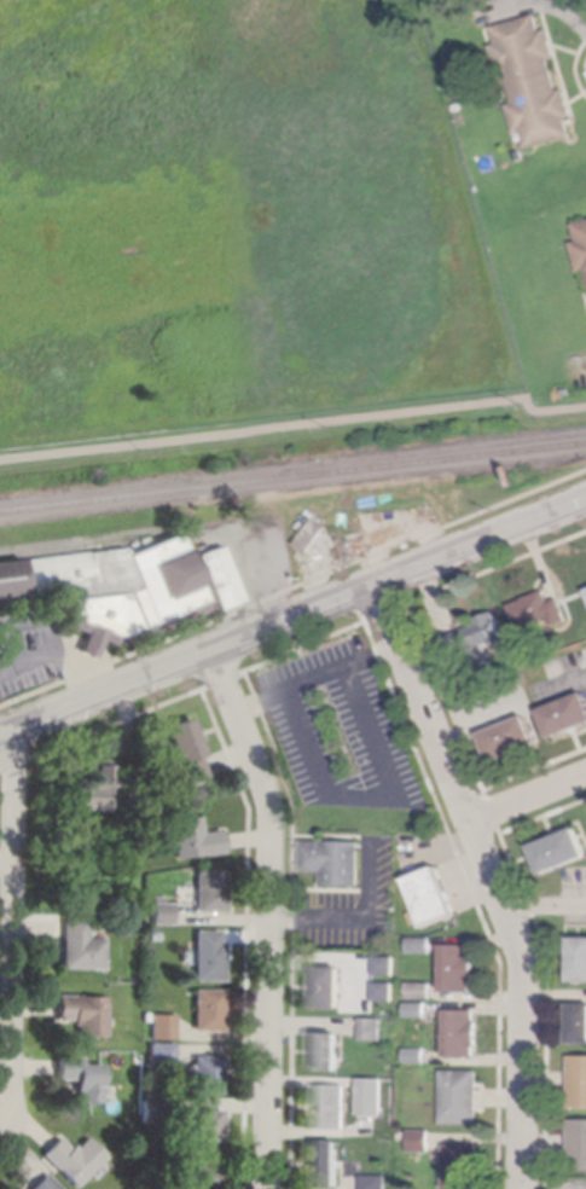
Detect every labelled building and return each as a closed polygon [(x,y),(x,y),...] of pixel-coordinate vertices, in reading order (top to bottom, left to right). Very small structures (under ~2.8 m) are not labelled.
[(494,27),(538,14),(543,31),(550,29),(557,58),(551,60),(559,91),(567,88),(574,117),(568,120),(573,137),(529,149),(524,132),(517,134),(509,105),(516,103),(507,72),(501,75),(493,46),(499,45),(494,27)] [(575,225),(585,221),(585,270),(581,272),(574,243),(580,240),(575,225)] [(564,389),(572,388),(573,395),(565,396),(564,389)] [(317,518),(330,528),(312,553),(297,544),(317,518)] [(13,602),(0,603),(0,563),(124,549),(127,553),(172,538),(199,605),(140,631),(139,627),(120,636),(109,637),(72,621),(62,605),(62,602),(60,588),(29,592),(30,605),(13,607),(13,602)] [(197,556),(222,546),(243,601),(219,610),(197,556)] [(526,598),(547,590),(552,603),(562,598),(570,621),(556,626),(552,617),(521,630),(511,605),(527,599),(526,598)] [(480,619),(497,611),(506,638),(445,662),(436,642),(481,625),(480,619)] [(543,710),(585,693),(585,725),(553,738),(543,710)] [(483,733),(529,715),(540,744),(495,762),(483,733)] [(191,718),(205,755),(201,756),(208,776),(186,784),(184,778),(164,727),(191,718)] [(87,761),(109,762),(108,777),(115,777),(114,790),(117,790),(116,812),(71,810),(72,787),(86,788),(87,761)] [(170,820),(201,817),(203,833),(222,830),(225,852),(175,859),(170,820)] [(579,828),(585,847),(585,858),(545,875),(533,846),(579,828)] [(303,841),(364,842),(362,888),(324,887),(324,872),(303,872),(303,841)] [(408,880),(440,868),(459,915),(428,927),(408,880)] [(196,870),(225,870),(225,912),(196,912),(196,870)] [(153,897),(164,897),(164,903),(173,903),(173,926),(152,924),(153,897)] [(63,920),(88,920),(88,938),(105,938),(105,969),(63,968),(63,920)] [(196,930),(220,930),(220,942),(225,942),(225,981),(195,981),(196,930)] [(149,932),(159,932),(159,941),(149,941),(149,932)] [(411,938),(435,938),(434,953),(411,953),(411,938)] [(573,938),(585,938),(585,982),(573,982),(573,938)] [(445,945),(474,945),(474,957),(477,957),(477,981),(474,981),(474,992),(443,992),(445,945)] [(377,957),(398,957),(396,976),(376,975),(377,957)] [(315,967),(344,967),(344,1009),(315,1008),(315,967)] [(376,982),(396,982),(395,1002),(375,1002),(376,982)] [(410,982),(434,982),(434,999),(410,999),(410,982)] [(195,990),(225,990),(224,1032),(193,1032),(195,990)] [(58,994),(109,996),(108,1037),(77,1037),(77,1026),(72,1026),(72,1020),(57,1020),(58,994)] [(407,1003),(429,1003),(428,1017),(407,1017),(407,1003)] [(573,1004),(585,1004),(585,1043),(573,1043),(573,1004)] [(448,1010),(478,1010),(477,1021),(481,1021),(480,1046),(477,1046),(477,1057),(448,1056),(448,1010)] [(151,1015),(175,1015),(175,1039),(150,1039),(151,1015)] [(362,1019),(384,1019),(383,1040),(362,1040),(362,1019)] [(313,1033),(342,1033),(342,1071),(313,1071),(313,1033)] [(149,1043),(175,1043),(175,1066),(149,1066),(149,1043)] [(407,1048),(428,1049),(428,1063),(407,1063),(407,1048)] [(193,1056),(224,1056),(224,1095),(193,1095),(193,1084),(185,1084),(180,1077),(184,1069),(188,1065),(193,1065),(193,1056)] [(572,1056),(585,1057),(585,1107),(572,1107),(572,1056)] [(57,1057),(83,1057),(83,1065),(101,1065),(101,1085),(103,1085),(103,1103),(79,1102),(79,1094),(76,1094),(76,1080),(57,1080),(57,1057)] [(445,1071),(481,1071),(480,1125),(443,1124),(445,1071)] [(152,1084),(151,1083),(150,1083),(149,1083),(149,1081),(147,1081),(147,1080),(147,1079),(146,1079),(146,1078),(146,1077),(147,1075),(147,1074),(149,1074),(149,1073),(150,1073),(150,1072),(151,1072),(152,1072),(153,1072),(155,1072),(156,1073),(157,1073),(157,1074),(157,1075),(158,1075),(158,1077),(158,1078),(158,1079),(158,1080),(157,1080),(157,1081),(156,1081),(156,1083),(155,1083),(153,1083),(153,1084),(152,1084)] [(361,1079),(383,1079),(382,1114),(361,1114),(361,1079)] [(314,1085),(348,1085),(348,1130),(313,1129),(314,1085)] [(143,1100),(168,1100),(168,1124),(141,1124),(143,1100)] [(192,1109),(222,1110),(222,1152),(192,1152),(192,1109)] [(572,1119),(585,1119),(585,1170),(570,1170),(572,1119)] [(412,1130),(433,1130),(433,1153),(411,1152),(412,1130)] [(87,1137),(106,1156),(76,1188),(42,1154),(59,1137),(70,1148),(74,1144),(77,1147),(87,1137)] [(312,1141),(341,1141),(341,1188),(312,1188),(312,1141)] [(447,1144),(481,1144),(480,1188),(446,1188),(447,1144)] [(221,1166),(221,1188),(171,1188),(172,1166),(221,1166)] [(43,1174),(58,1188),(29,1188),(43,1174)] [(389,1176),(389,1188),(363,1188),(364,1176),(389,1176)]
